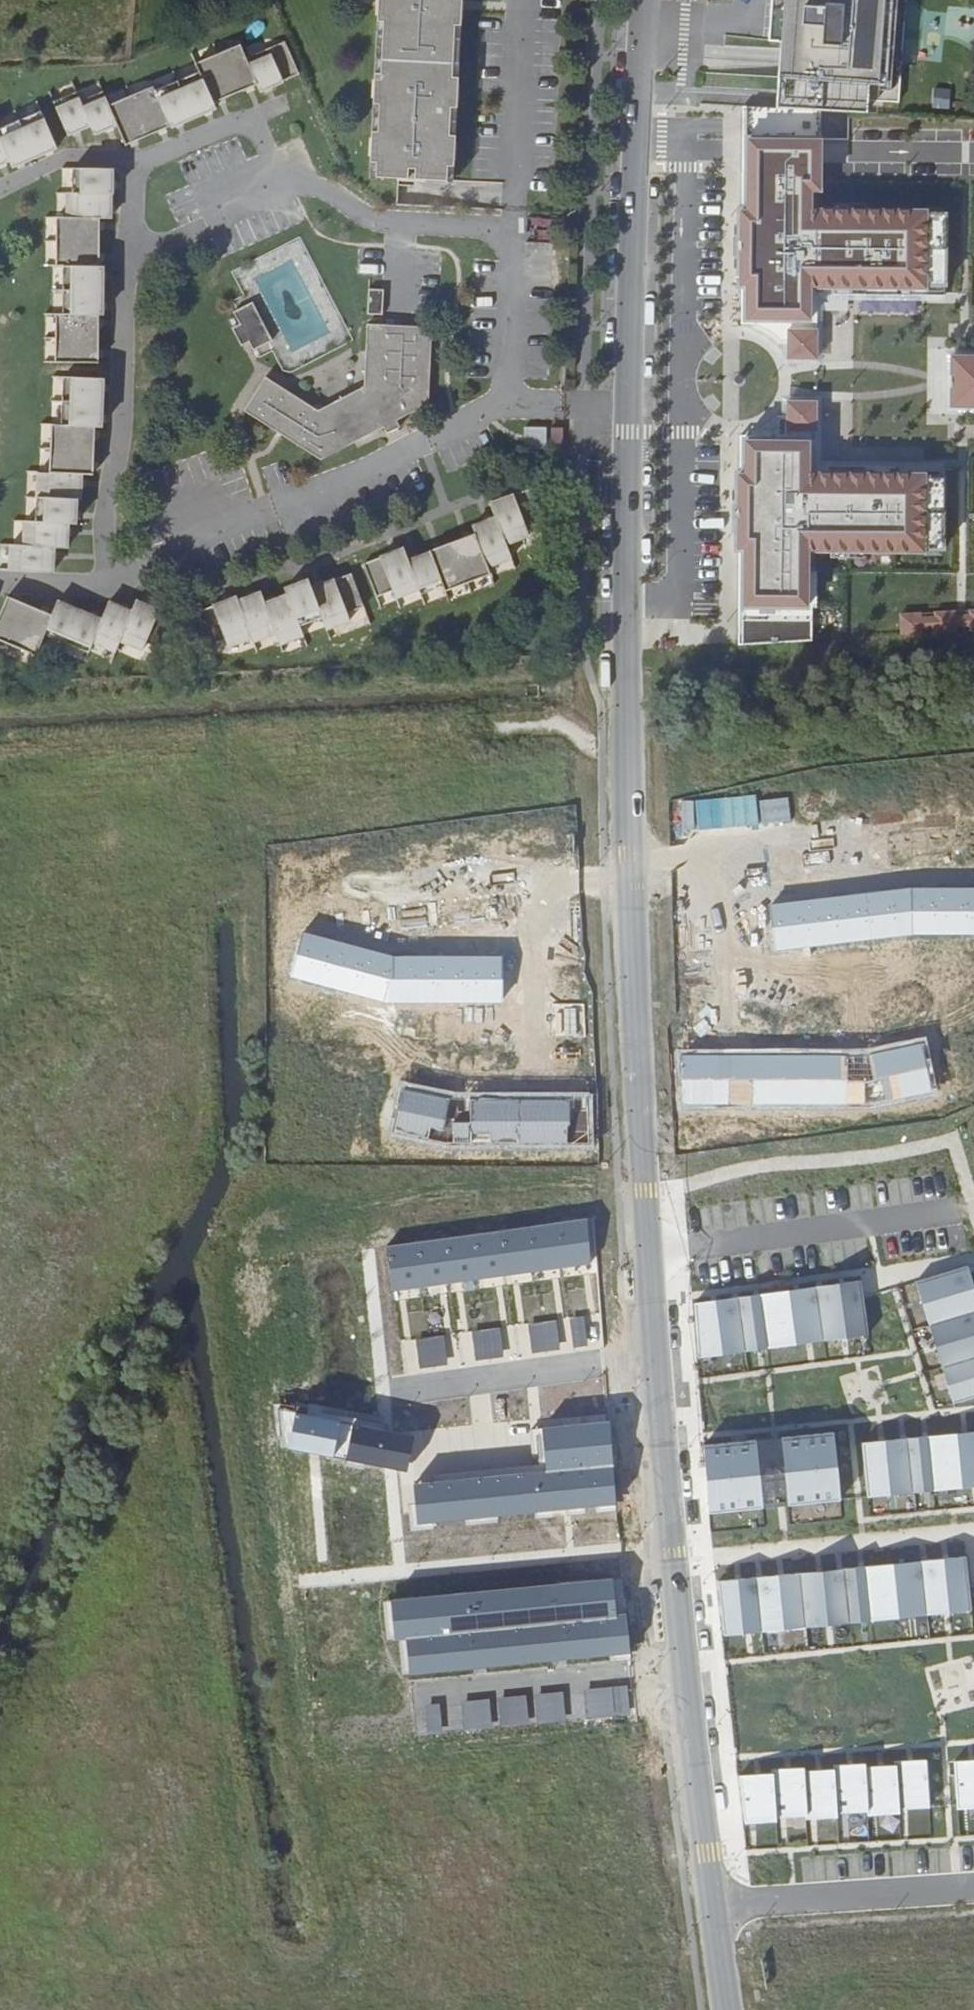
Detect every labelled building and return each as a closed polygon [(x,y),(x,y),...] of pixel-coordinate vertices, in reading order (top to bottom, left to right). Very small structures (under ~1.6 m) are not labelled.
[(380,74),(375,74),(373,104),(379,105),(378,132),(372,132),(370,163),(376,163),(375,178),(408,179),(408,170),(415,170),(415,180),(447,181),(448,166),(454,167),(455,136),(449,136),(451,108),(457,108),(458,78),(452,78),(455,26),(461,26),(462,0),(378,0),(377,22),(383,22),(380,74)] [(795,109),(867,113),(868,101),(888,103),(895,0),(802,0),(800,31),(795,109)] [(888,103),(898,103),(905,0),(895,0),(888,103)] [(383,22),(377,22),(375,74),(380,74),(383,22)] [(458,78),(461,26),(455,26),(452,78),(458,78)] [(299,74),(286,43),(246,60),(240,46),(195,65),(199,73),(155,92),(153,88),(109,106),(103,92),(81,101),(77,92),(53,102),(67,135),(90,125),(94,134),(116,125),(125,146),(171,127),(216,108),(214,103),(257,85),(260,91),(299,74)] [(933,88),(932,108),(950,109),(951,90),(933,88)] [(9,160),(12,167),(57,148),(41,111),(0,129),(0,164),(9,160)] [(931,215),(813,215),(813,197),(823,197),(824,112),(747,112),(747,215),(742,214),(741,292),(746,292),(746,325),(812,326),(812,312),(813,295),(930,296),(930,292),(947,292),(947,220),(930,220),(931,215)] [(55,363),(99,363),(99,315),(102,315),(103,266),(99,266),(100,219),(110,219),(111,195),(112,195),(112,169),(73,169),(72,193),(67,193),(67,217),(56,217),(56,266),(63,266),(62,314),(56,314),(55,363)] [(369,289),(368,314),(383,315),(384,290),(369,289)] [(239,324),(232,329),(241,346),(249,342),(253,351),(272,340),(253,302),(233,312),(239,324)] [(788,341),(788,328),(818,328),(818,312),(812,312),(812,326),(746,325),(760,328),(772,333),(780,339),(780,341),(788,341)] [(242,410),(320,460),(382,428),(385,434),(397,427),(394,421),(429,403),(430,327),(365,326),(364,387),(317,411),(264,377),(242,410)] [(818,328),(788,328),(788,341),(788,358),(818,358),(818,328)] [(953,354),(952,406),(973,406),(973,354),(953,354)] [(58,424),(48,424),(47,473),(35,473),(34,522),(23,521),(23,546),(10,546),(9,571),(53,572),(53,548),(66,548),(67,524),(74,524),(75,499),(79,500),(79,474),(91,474),(92,427),(98,427),(99,378),(59,377),(58,424)] [(787,416),(787,439),(818,439),(818,409),(787,409),(787,416)] [(818,454),(818,439),(787,439),(787,416),(780,416),(770,428),(757,437),(746,441),(812,442),(812,454),(818,454)] [(546,428),(525,427),(524,449),(546,449),(546,447),(546,428)] [(562,428),(551,428),(551,447),(562,447),(562,428)] [(811,571),(811,552),(929,553),(929,549),(945,549),(946,477),(929,477),(929,473),(812,472),(812,454),(812,442),(746,441),(745,474),(740,474),(740,552),(745,552),(744,643),(815,640),(815,609),(821,609),(821,571),(811,571)] [(529,487),(489,503),(494,517),(472,526),(475,533),(429,552),(430,554),(409,562),(404,549),(364,566),(377,598),(393,592),(396,599),(420,590),(422,595),(443,586),(445,592),(491,574),(488,566),(512,557),(506,543),(529,534),(526,527),(543,521),(529,487)] [(363,605),(350,571),(310,587),(307,579),(284,588),(286,594),(264,603),(260,592),(237,601),(236,596),(195,612),(209,646),(225,639),(228,647),(251,638),(252,642),(275,633),(279,644),(303,634),(299,625),(321,616),(326,628),(349,619),(346,611),(363,605)] [(8,597),(0,614),(0,640),(36,655),(45,635),(89,653),(93,643),(116,652),(120,642),(143,651),(146,644),(162,651),(176,618),(136,601),(131,611),(109,602),(101,620),(89,614),(58,601),(52,615),(8,597)] [(901,613),(901,635),(973,634),(973,611),(969,611),(957,612),(935,612),(923,612),(901,613)] [(915,933),(973,934),(973,889),(910,888),(771,906),(776,951),(915,933)] [(502,957),(395,957),(302,933),(290,977),(383,1001),(502,1001),(502,957)] [(924,1040),(865,1053),(676,1052),(676,1105),(880,1106),(936,1094),(924,1040)] [(591,1096),(461,1096),(404,1082),(392,1134),(446,1147),(591,1147),(591,1096)] [(582,1220),(553,1224),(560,1266),(588,1262),(582,1220)] [(553,1224),(526,1228),(532,1271),(560,1266),(553,1224)] [(526,1228),(497,1233),(504,1275),(532,1271),(526,1228)] [(497,1233),(469,1237),(475,1279),(504,1275),(497,1233)] [(469,1237),(440,1241),(447,1284),(475,1279),(469,1237)] [(440,1241),(414,1245),(420,1288),(447,1284),(440,1241)] [(414,1245),(385,1250),(391,1292),(420,1288),(414,1245)] [(697,1292),(698,1299),(868,1276),(867,1268),(697,1292)] [(969,1268),(919,1283),(932,1327),(973,1314),(973,1283),(969,1268)] [(815,1291),(822,1343),(866,1338),(859,1285),(815,1291)] [(815,1291),(759,1298),(766,1351),(822,1343),(815,1291)] [(737,1301),(744,1353),(766,1351),(759,1298),(737,1301)] [(737,1301),(694,1307),(698,1359),(744,1353),(737,1301)] [(932,1327),(945,1368),(973,1359),(973,1314),(932,1327)] [(583,1316),(570,1318),(574,1346),(587,1344),(583,1316)] [(555,1320),(529,1324),(533,1351),(559,1347),(555,1320)] [(499,1328),(473,1332),(477,1359),(503,1355),(499,1328)] [(442,1337),(416,1341),(421,1368),(447,1364),(442,1337)] [(945,1368),(956,1404),(973,1399),(973,1359),(945,1368)] [(281,1408),(286,1447),(390,1466),(404,1469),(410,1433),(386,1429),(281,1408)] [(973,1428),(973,1408),(925,1409),(926,1429),(973,1428)] [(610,1422),(542,1430),(546,1469),(412,1483),(417,1529),(619,1508),(610,1422)] [(862,1443),(867,1497),(973,1487),(973,1432),(862,1443)] [(834,1433),(782,1439),(789,1506),(841,1501),(834,1433)] [(759,1441),(765,1508),(789,1506),(782,1439),(759,1441)] [(759,1441),(705,1447),(712,1514),(765,1508),(759,1441)] [(922,1563),(928,1617),(971,1613),(966,1558),(922,1563)] [(922,1563),(865,1568),(871,1623),(928,1617),(922,1563)] [(845,1570),(850,1625),(871,1623),(865,1568),(845,1570)] [(845,1570),(800,1575),(806,1629),(850,1625),(845,1570)] [(757,1579),(763,1633),(806,1629),(800,1575),(757,1579)] [(757,1579),(720,1583),(725,1637),(763,1633),(757,1579)] [(612,1580),(391,1601),(394,1638),(408,1637),(615,1617),(612,1580)] [(615,1617),(408,1637),(411,1674),(631,1653),(627,1615),(615,1617)] [(958,1809),(973,1809),(973,1759),(956,1760),(958,1809)] [(896,1765),(896,1769),(899,1811),(929,1809),(926,1763),(896,1765)] [(869,1813),(866,1771),(866,1766),(835,1768),(836,1773),(838,1815),(869,1813)] [(896,1769),(866,1771),(869,1813),(869,1818),(899,1816),(899,1811),(896,1769)] [(778,1819),(808,1817),(805,1775),(805,1770),(775,1772),(775,1776),(778,1819)] [(836,1773),(805,1775),(808,1817),(808,1821),(839,1819),(838,1815),(836,1773)] [(778,1823),(778,1819),(775,1776),(740,1779),(745,1825),(778,1823)]
